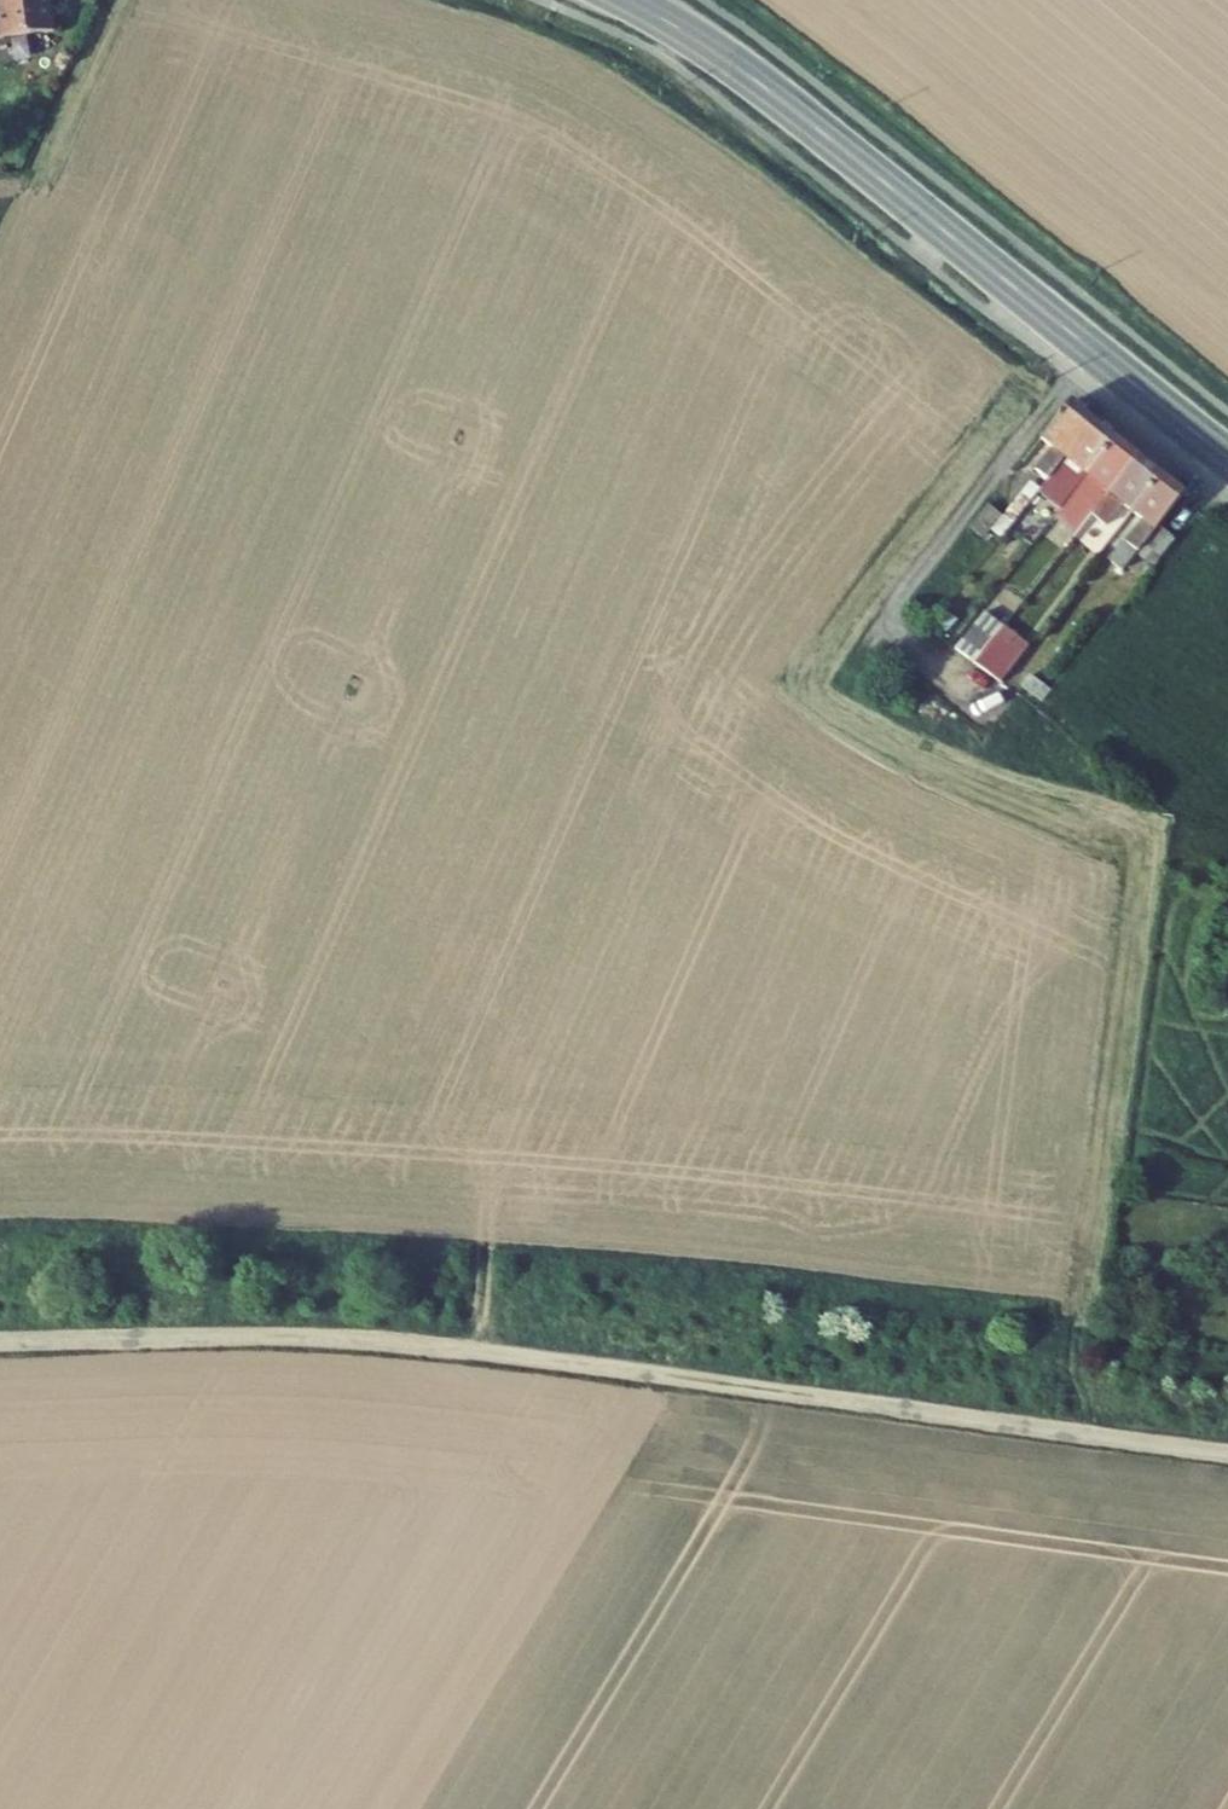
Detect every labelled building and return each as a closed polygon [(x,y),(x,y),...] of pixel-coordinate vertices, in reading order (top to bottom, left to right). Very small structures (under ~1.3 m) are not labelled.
[(3,37),(57,25),(52,0),(0,0),(0,22),(3,37)] [(1047,479),(1093,421),(1070,402),(1041,439),(1052,448),(1035,470),(1047,479)] [(1060,489),(1070,498),(1117,439),(1093,421),(1047,479),(1039,488),(1037,490),(1050,501),(1060,489)] [(1092,516),(1139,458),(1117,439),(1070,498),(1054,517),(1077,535),(1092,516)] [(1162,476),(1139,458),(1092,516),(1105,527),(1123,505),(1133,513),(1162,476)] [(1159,526),(1185,494),(1162,476),(1133,513),(1142,520),(1110,561),(1123,571),(1138,552),(1159,526)] [(993,545),(1037,490),(1039,488),(1031,481),(1003,516),(989,504),(970,527),(993,545)] [(1154,564),(1174,538),(1159,526),(1138,552),(1154,564)] [(1154,564),(1138,552),(1123,571),(1138,583),(1154,564)] [(975,662),(993,639),(975,625),(957,648),(975,662)] [(975,662),(1002,682),(1029,647),(1003,626),(993,639),(975,662)]
